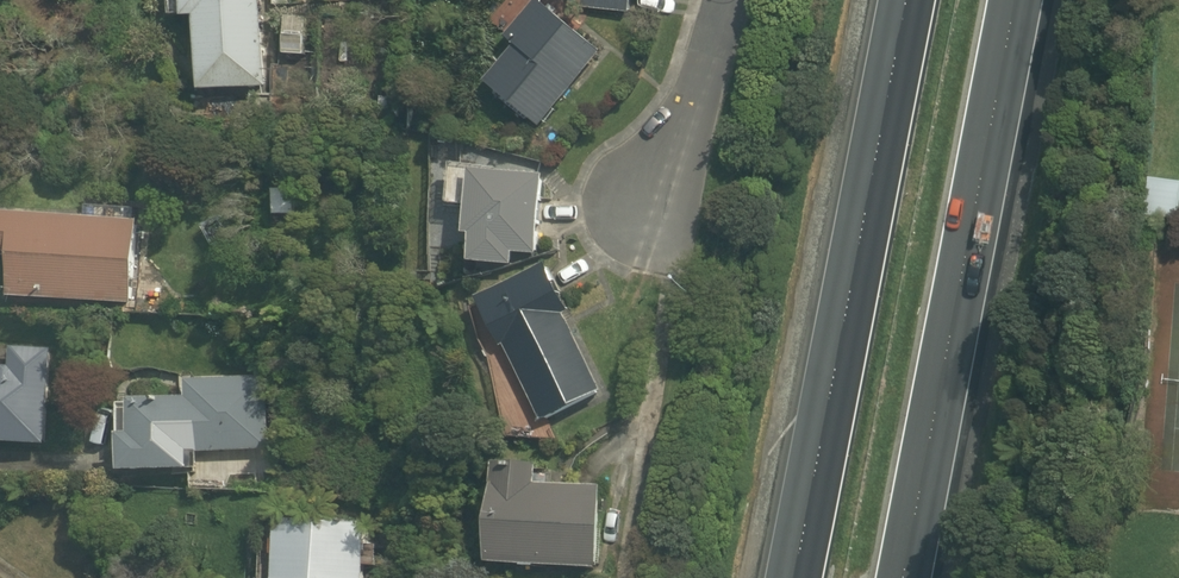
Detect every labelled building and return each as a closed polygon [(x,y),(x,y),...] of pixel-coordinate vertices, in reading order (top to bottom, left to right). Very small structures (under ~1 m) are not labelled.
[(205,15),(212,97),(249,94),(249,88),(272,86),(265,0),(190,0),(192,16),(205,15)] [(550,4),(490,83),(546,125),(607,47),(550,4)] [(483,233),(482,250),(482,257),(482,258),(523,261),(523,253),(547,254),(552,175),(481,171),(477,232),(483,233)] [(21,207),(20,213),(8,212),(5,256),(15,256),(12,293),(140,303),(147,217),(21,207)] [(571,310),(580,305),(556,257),(482,294),(546,420),(610,387),(571,310)] [(52,441),(55,366),(0,363),(0,439),(52,441)] [(135,465),(207,464),(207,452),(268,451),(268,396),(170,398),(170,410),(154,411),(154,429),(134,429),(135,465)] [(614,487),(546,481),(549,448),(510,444),(507,477),(500,558),(606,567),(614,487)] [(373,519),(288,516),(285,577),(371,577),(373,519)]
